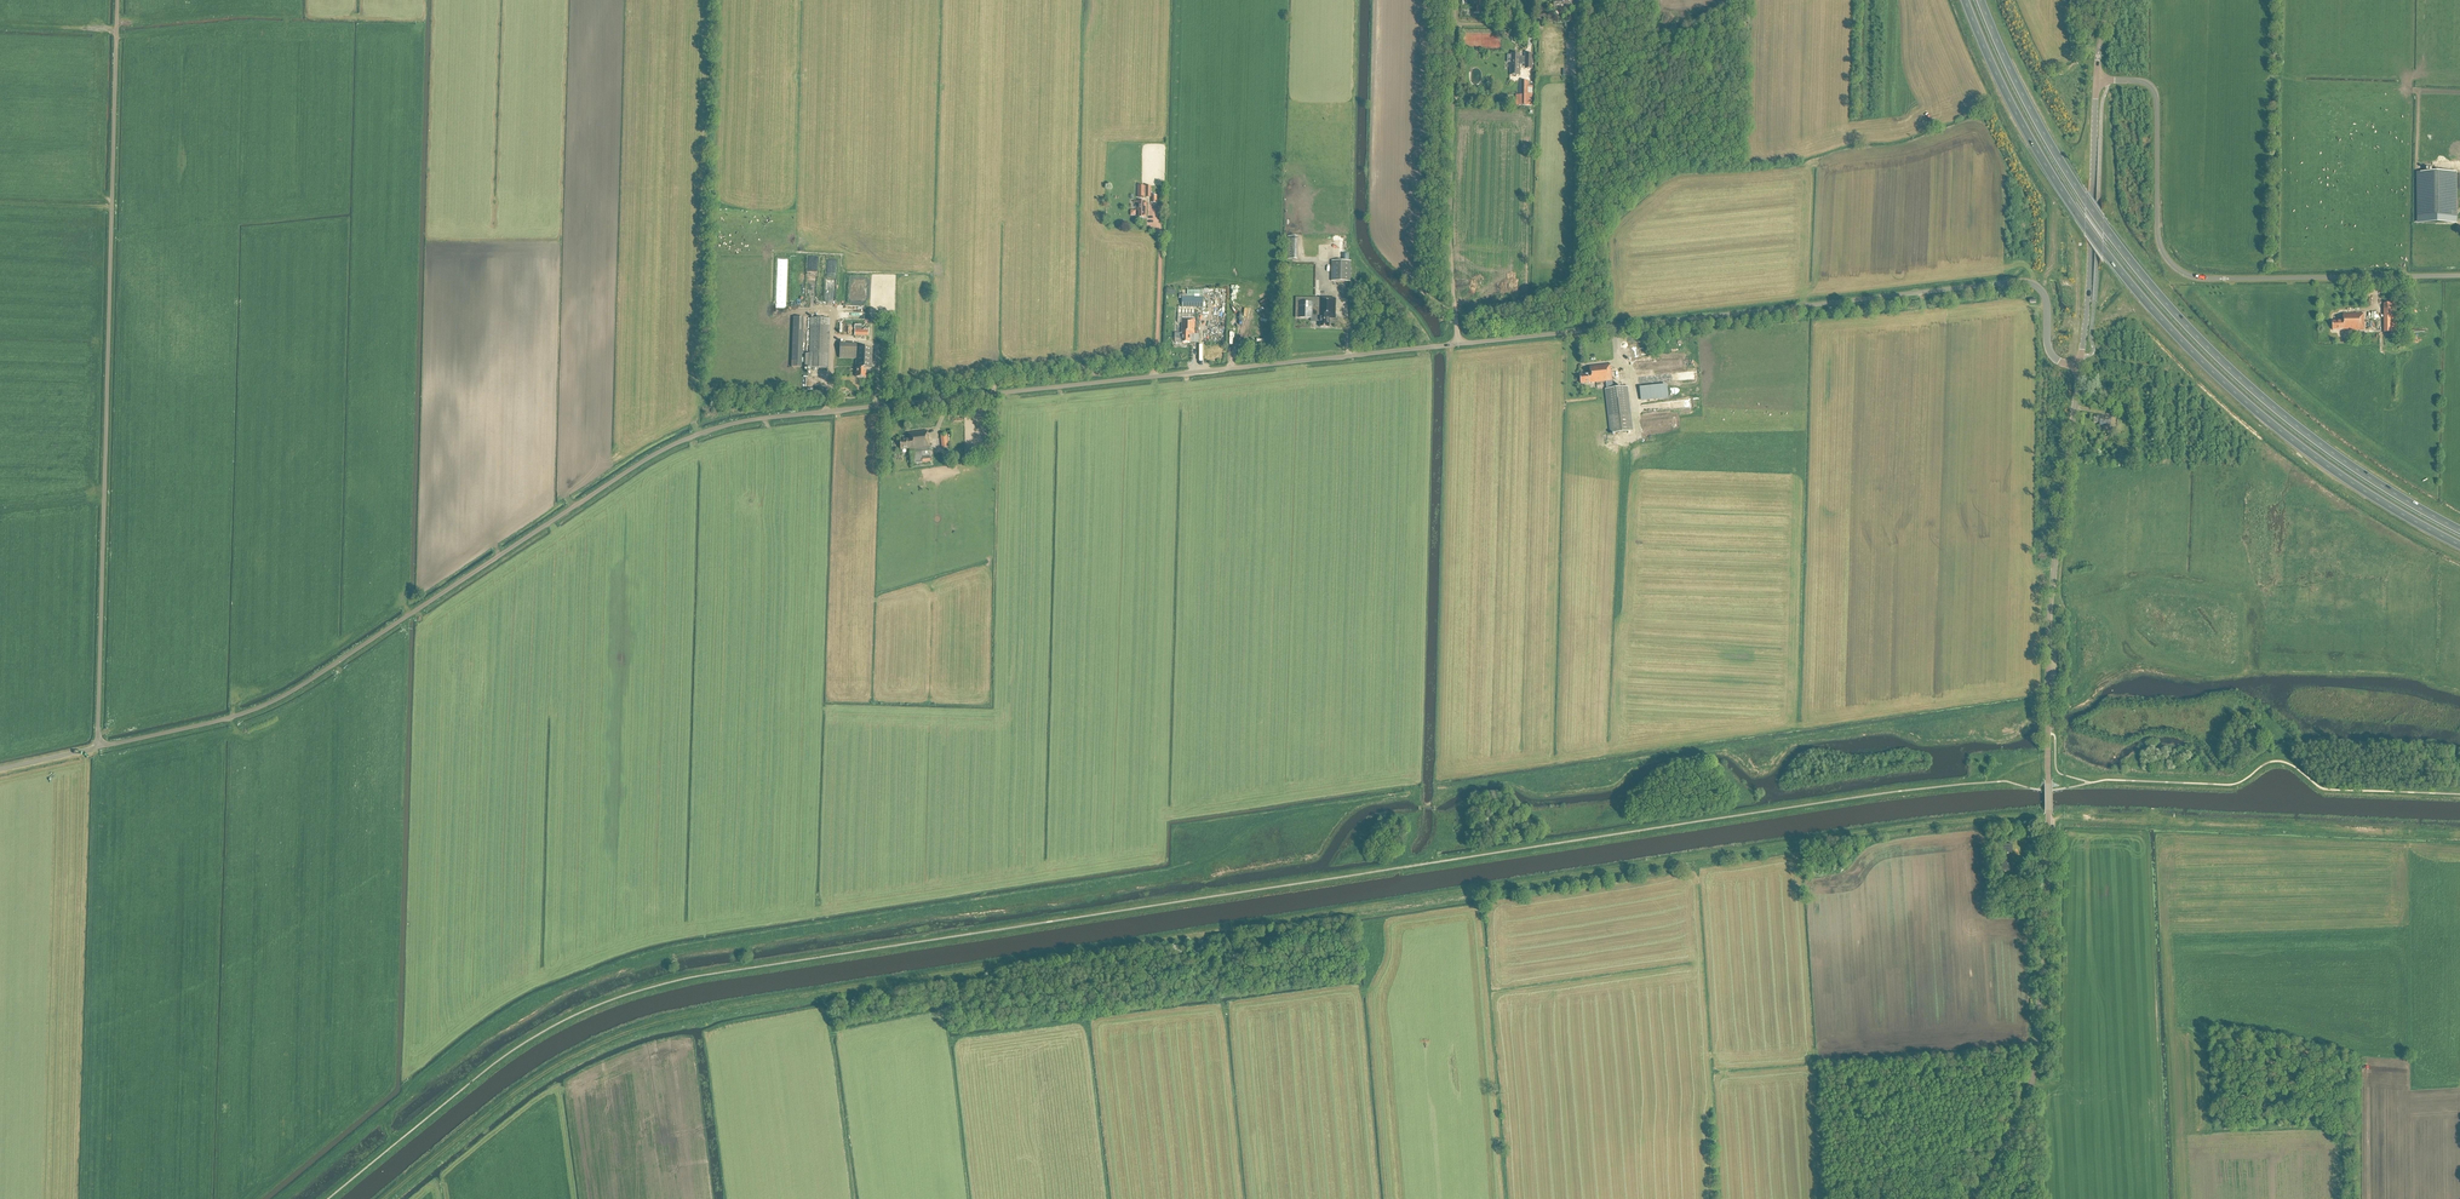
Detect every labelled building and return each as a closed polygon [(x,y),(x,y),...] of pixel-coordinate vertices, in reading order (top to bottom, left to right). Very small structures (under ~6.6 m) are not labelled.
[(1474,14),(1480,14),(1480,9),(1481,9),(1482,0),(1474,0),(1473,0),(1473,9),(1474,9),(1474,14)] [(1582,7),(1581,0),(1554,0),(1554,1),(1554,2),(1554,6),(1554,9),(1576,7),(1576,12),(1578,13),(1582,13),(1582,7)] [(1577,34),(1577,24),(1568,24),(1568,34),(1577,34)] [(1532,70),(1533,55),(1525,55),(1525,59),(1519,59),(1519,54),(1512,54),(1512,56),(1508,55),(1507,63),(1510,63),(1510,76),(1520,76),(1520,64),(1525,64),(1525,70),(1532,70)] [(1528,82),(1521,82),(1521,96),(1517,96),(1517,106),(1532,106),(1532,96),(1533,96),(1533,87),(1528,87),(1528,82)] [(2457,173),(2417,173),(2417,218),(2457,218),(2457,173)] [(1138,198),(1151,198),(1151,187),(1138,187),(1138,198)] [(1139,218),(1145,218),(1145,216),(1147,216),(1147,203),(1138,202),(1138,211),(1140,211),(1139,218)] [(1299,259),(1299,236),(1289,235),(1289,259),(1299,259)] [(1343,261),(1332,261),(1332,282),(1351,282),(1351,262),(1349,262),(1343,261)] [(1316,281),(1297,280),(1296,318),(1320,319),(1320,327),(1330,328),(1330,319),(1335,319),(1336,299),(1320,298),(1320,307),(1315,307),(1316,281)] [(1204,298),(1192,298),(1192,295),(1179,295),(1179,299),(1183,299),(1183,307),(1204,308),(1204,298)] [(865,319),(865,305),(844,305),(844,319),(865,319)] [(2344,330),(2364,330),(2364,319),(2363,319),(2363,314),(2343,314),(2343,321),(2333,321),(2333,330),(2344,330)] [(2392,314),(2387,314),(2387,319),(2383,319),(2384,332),(2393,331),(2392,314)] [(803,318),(794,318),(792,367),(802,368),(803,318)] [(811,318),(809,355),(805,355),(805,367),(809,367),(809,368),(828,369),(830,319),(811,318)] [(1190,343),(1190,335),(1195,335),(1195,319),(1182,319),(1182,334),(1176,334),(1176,339),(1183,339),(1183,343),(1190,343)] [(871,369),(872,349),(857,348),(857,344),(840,344),(840,358),(856,359),(856,369),(856,378),(865,378),(866,369),(871,369)] [(1613,389),(1613,385),(1611,370),(1610,370),(1610,365),(1590,367),(1590,374),(1580,375),(1581,384),(1605,382),(1610,416),(1612,434),(1632,431),(1630,414),(1627,388),(1613,389)] [(1642,400),(1670,398),(1669,384),(1641,386),(1642,400)] [(2112,409),(2124,411),(2125,404),(2114,401),(2112,409)] [(2094,423),(2100,423),(2100,426),(2111,427),(2113,417),(2095,415),(2094,423)] [(2119,419),(2118,430),(2125,431),(2127,420),(2119,419)] [(930,456),(927,431),(908,434),(908,439),(899,440),(901,450),(909,449),(911,464),(922,463),(930,462),(929,456),(930,456)] [(2011,852),(2003,852),(2003,872),(2012,872),(2012,862),(2011,862),(2011,852)]
